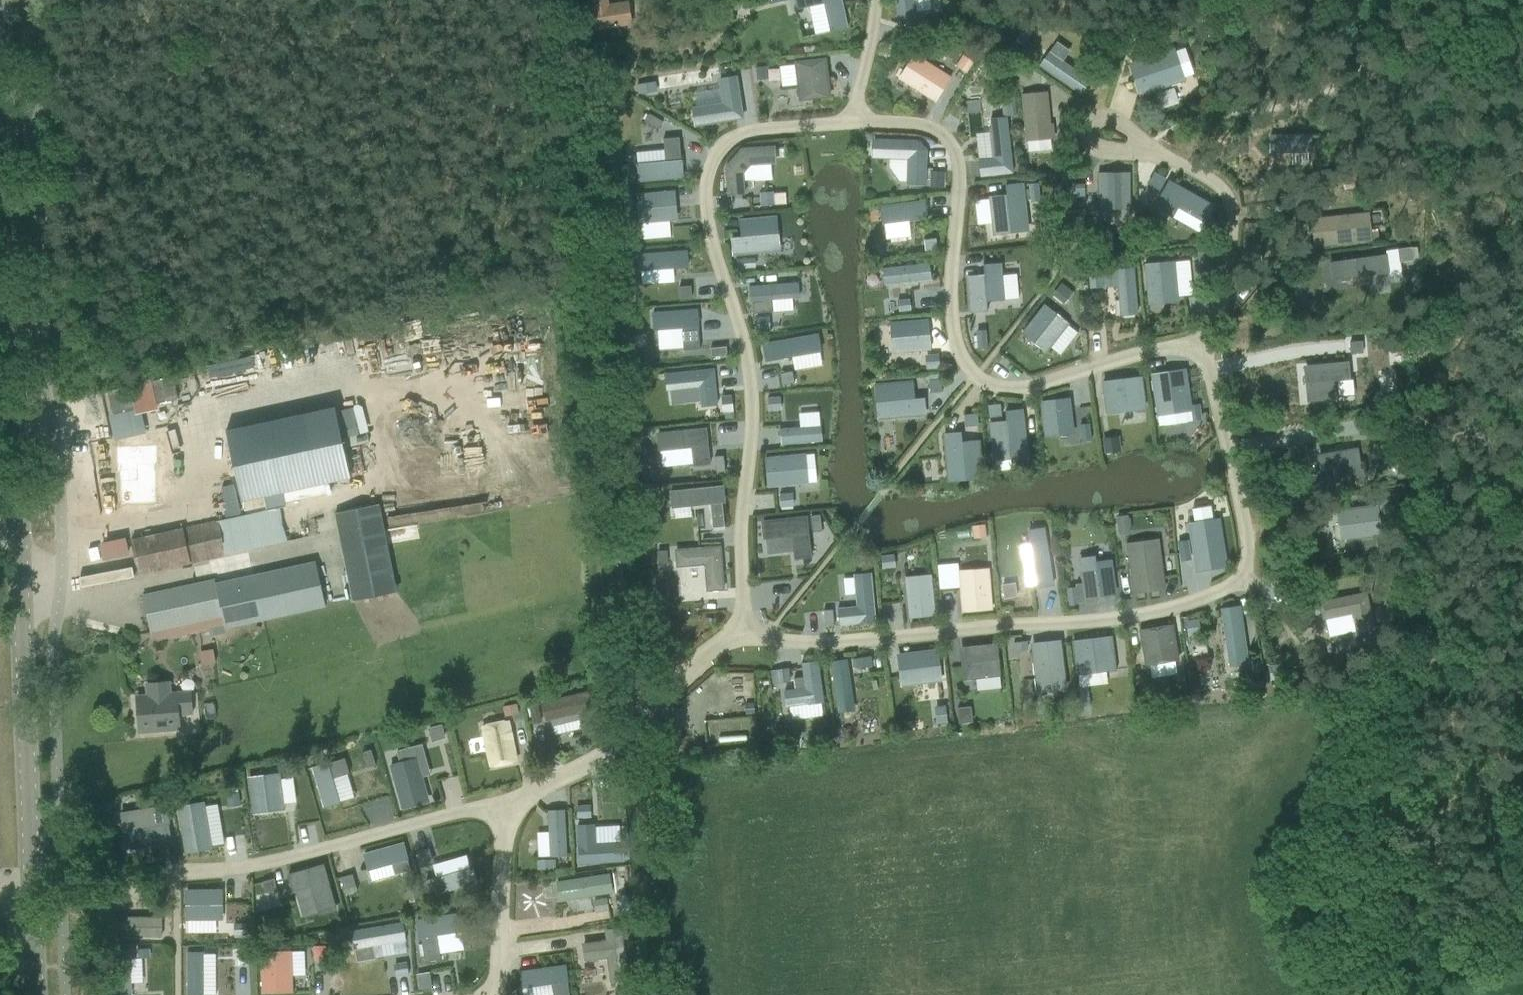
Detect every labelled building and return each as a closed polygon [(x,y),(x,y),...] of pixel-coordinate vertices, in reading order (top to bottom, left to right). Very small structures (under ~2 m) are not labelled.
[(630,10),(632,10),(631,3),(628,3),(628,2),(608,5),(607,0),(589,0),(593,29),(632,23),(630,10)] [(797,9),(811,6),(817,34),(830,31),(847,27),(841,0),(795,0),(797,9)] [(913,0),(896,0),(898,12),(897,14),(898,21),(901,23),(907,21),(909,19),(916,18),(913,0)] [(1021,29),(1014,38),(1022,43),(1032,29),(1025,23),(1021,29)] [(1146,30),(1133,34),(1138,48),(1151,44),(1150,41),(1146,30)] [(1176,51),(1133,65),(1142,93),(1185,79),(1176,51)] [(1049,52),(1040,66),(1080,94),(1089,80),(1049,52)] [(951,76),(914,53),(898,79),(935,102),(951,76)] [(962,54),(955,66),(958,68),(967,74),(969,70),(974,61),(967,57),(962,54)] [(794,65),(782,66),(784,87),(797,86),(799,101),(831,98),(826,57),(794,61),(794,65)] [(768,65),(755,66),(756,80),(769,78),(769,73),(768,65)] [(1022,67),(1015,77),(1022,82),(1027,85),(1034,75),(1022,67)] [(720,80),(724,103),(693,108),(695,116),(693,119),(694,124),(697,126),(702,125),(704,123),(742,117),(736,77),(720,80)] [(650,82),(637,84),(638,94),(656,91),(656,88),(655,81),(650,82)] [(1047,91),(1021,94),(1024,131),(1051,128),(1047,91)] [(1010,96),(1002,97),(1003,116),(1012,115),(1010,96)] [(649,113),(644,122),(658,130),(663,121),(649,113)] [(1007,118),(990,119),(994,158),(979,160),(981,176),(1013,173),(1007,118)] [(1311,134),(1270,135),(1271,153),(1311,152),(1311,134)] [(664,149),(636,152),(639,182),(683,177),(679,137),(663,139),(664,149)] [(871,150),(871,156),(873,158),(880,159),(882,157),(889,157),(889,166),(900,180),(908,181),(908,182),(924,183),(925,149),(918,149),(918,142),(873,141),(873,149),(871,150)] [(744,173),(750,165),(776,164),(775,146),(742,148),(725,166),(727,196),(745,194),(744,173)] [(928,170),(928,187),(943,187),(943,171),(928,170)] [(1130,209),(1131,172),(1098,171),(1098,209),(1130,209)] [(1155,173),(1149,183),(1159,189),(1165,179),(1155,173)] [(1357,175),(1347,177),(1349,188),(1360,186),(1357,175)] [(1214,206),(1169,181),(1154,208),(1172,218),(1179,207),(1205,222),(1214,206)] [(1004,193),(986,195),(991,234),(1027,230),(1021,182),(1003,184),(1004,193)] [(1036,207),(1037,182),(1027,182),(1026,207),(1036,207)] [(1084,182),(1073,183),(1074,197),(1085,196),(1084,191),(1084,182)] [(678,220),(675,190),(636,193),(638,224),(678,220)] [(763,191),(760,192),(760,196),(761,206),(769,205),(774,205),(774,201),(773,191),(763,191)] [(634,208),(634,206),(633,194),(619,195),(619,199),(620,209),(634,208)] [(909,220),(926,218),(924,200),(879,205),(882,224),(884,224),(886,238),(911,235),(909,220)] [(1368,214),(1326,218),(1328,244),(1371,240),(1368,214)] [(768,251),(766,235),(776,234),(775,226),(777,224),(776,216),(768,216),(766,218),(740,221),(742,237),(732,238),(733,254),(768,251)] [(936,237),(924,238),(924,239),(925,251),(938,249),(937,241),(936,237)] [(1410,247),(1398,249),(1400,261),(1412,259),(1410,247)] [(1386,255),(1330,262),(1333,280),(1388,272),(1389,278),(1402,277),(1398,249),(1385,251),(1386,255)] [(1210,250),(1197,251),(1198,261),(1211,259),(1210,250)] [(686,251),(638,254),(639,270),(687,267),(686,251)] [(752,257),(736,259),(737,268),(753,267),(752,257)] [(1148,299),(1178,297),(1175,262),(1145,264),(1148,299)] [(929,263),(883,269),(885,285),(931,279),(929,263)] [(984,276),(968,277),(971,312),(987,310),(986,300),(1002,299),(1019,298),(1017,274),(1000,276),(1000,274),(1002,271),(1001,263),(993,264),(991,266),(983,266),(984,276)] [(1133,268),(1117,270),(1120,314),(1137,313),(1133,268)] [(1103,271),(1089,272),(1090,285),(1104,283),(1103,271)] [(797,282),(749,286),(750,302),(752,301),(753,313),(773,312),(793,311),(792,298),(799,298),(797,282)] [(1071,292),(1062,285),(1054,294),(1064,301),(1071,292)] [(690,286),(679,287),(680,298),(691,297),(690,286)] [(910,299),(897,301),(899,311),(911,310),(910,299)] [(1044,306),(1023,332),(1035,342),(1038,338),(1049,347),(1049,346),(1060,355),(1078,333),(1067,324),(1044,306)] [(697,309),(653,312),(654,329),(658,329),(659,350),(683,348),(683,350),(700,349),(697,309)] [(756,318),(757,330),(769,329),(768,317),(756,318)] [(892,338),(898,337),(899,351),(930,348),(927,321),(891,324),(892,338)] [(985,332),(976,333),(978,349),(987,348),(985,332)] [(817,334),(762,344),(765,361),(792,356),(820,351),(817,334)] [(1361,341),(1350,342),(1351,353),(1362,352),(1361,341)] [(726,346),(710,348),(711,357),(727,355),(726,346)] [(938,354),(925,356),(927,369),(940,368),(938,354)] [(1346,364),(1306,368),(1309,400),(1337,397),(1335,381),(1348,380),(1346,364)] [(713,369),(665,374),(667,390),(699,387),(701,406),(717,405),(713,369)] [(1184,370),(1152,374),(1158,416),(1160,424),(1191,419),(1201,418),(1199,404),(1189,405),(1184,370)] [(792,371),(780,373),(782,385),(794,383),(792,371)] [(1147,409),(1142,376),(1102,382),(1106,414),(1147,409)] [(913,380),(874,384),(878,420),(924,416),(922,398),(915,399),(913,380)] [(941,380),(928,381),(930,393),(942,392),(941,380)] [(731,395),(722,396),(724,412),(733,411),(731,395)] [(779,397),(768,398),(768,410),(780,409),(779,397)] [(1069,399),(1041,402),(1045,435),(1059,434),(1058,428),(1072,426),(1069,399)] [(1000,403),(987,405),(989,417),(1001,416),(1000,403)] [(335,407),(226,431),(241,501),(263,496),(266,508),(284,504),(282,492),(350,477),(335,407)] [(1005,421),(988,423),(992,461),(1011,459),(1010,447),(1026,445),(1022,409),(1004,411),(1005,421)] [(1394,412),(1382,415),(1384,426),(1396,424),(1394,412)] [(976,414),(964,415),(965,427),(977,426),(976,414)] [(1082,441),(1091,440),(1089,424),(1080,426),(1082,441)] [(820,426),(780,429),(781,444),(804,442),(821,441),(820,426)] [(706,428),(658,433),(660,450),(662,467),(693,464),(694,466),(710,464),(706,428)] [(962,431),(943,433),(947,468),(972,465),(973,479),(983,477),(979,439),(963,441),(962,431)] [(1117,436),(1104,437),(1106,453),(1119,451),(1117,436)] [(123,507),(159,505),(157,466),(160,466),(159,446),(117,448),(119,474),(121,474),(123,507)] [(1355,449),(1320,455),(1325,483),(1366,476),(1363,462),(1357,463),(1355,449)] [(808,483),(805,453),(764,456),(767,487),(808,483)] [(716,473),(725,472),(723,456),(714,457),(716,473)] [(723,486),(670,492),(672,507),(710,503),(712,528),(724,527),(721,502),(724,501),(723,486)] [(1393,491),(1376,493),(1378,504),(1378,506),(1394,504),(1394,506),(1400,506),(1398,491),(1393,491)] [(791,494),(779,495),(780,507),(792,506),(791,494)] [(1382,536),(1378,504),(1337,510),(1341,542),(1382,536)] [(395,593),(377,507),(338,515),(355,600),(395,593)] [(285,508),(131,540),(139,574),(158,570),(292,541),(290,534),(269,538),(267,527),(288,522),(286,512),(285,508)] [(820,514),(811,516),(813,532),(822,531),(820,514)] [(1127,515),(1116,517),(1118,530),(1129,528),(1127,515)] [(806,516),(763,521),(765,538),(766,538),(768,553),(794,550),(795,559),(811,557),(806,516)] [(984,524),(971,526),(973,538),(986,537),(984,524)] [(1219,525),(1190,530),(1196,568),(1225,563),(1219,525)] [(1043,527),(1029,530),(1033,556),(1032,556),(1035,574),(1036,574),(1038,587),(1053,585),(1043,527)] [(1187,540),(1179,542),(1182,561),(1190,559),(1187,540)] [(720,547),(676,550),(677,566),(705,564),(707,590),(710,590),(713,591),(717,591),(721,589),(723,589),(720,547)] [(1160,549),(1157,547),(1151,548),(1150,550),(1129,552),(1134,592),(1163,589),(1159,557),(1160,555),(1160,549)] [(666,551),(658,552),(659,564),(667,563),(666,551)] [(894,554),(880,555),(882,569),(896,567),(894,554)] [(1095,556),(1080,558),(1082,573),(1086,597),(1115,593),(1110,561),(1096,563),(1095,556)] [(143,596),(151,632),(224,615),(226,627),(325,606),(314,559),(143,596)] [(992,609),(989,567),(958,569),(961,611),(992,609)] [(857,607),(837,609),(839,625),(875,621),(870,574),(854,575),(857,607)] [(936,616),(932,575),(905,577),(909,618),(936,616)] [(1015,584),(1003,586),(1005,598),(1017,596),(1015,584)] [(1076,587),(1066,589),(1069,605),(1078,603),(1076,587)] [(1374,631),(1367,593),(1320,602),(1323,620),(1352,614),(1356,634),(1374,631)] [(1241,605),(1220,608),(1227,656),(1248,653),(1241,605)] [(823,610),(825,626),(834,625),(832,609),(823,610)] [(1198,618),(1185,620),(1186,629),(1187,637),(1201,635),(1200,629),(1198,618)] [(1179,660),(1173,623),(1139,629),(1145,666),(1179,660)] [(1116,670),(1111,635),(1073,640),(1077,675),(1116,670)] [(1023,640),(1013,641),(1014,651),(1026,649),(1027,649),(1026,639),(1023,640)] [(1067,689),(1061,639),(1031,644),(1037,694),(1067,689)] [(966,657),(961,657),(963,679),(1000,676),(997,644),(965,647),(966,657)] [(937,650),(899,655),(901,676),(900,677),(901,686),(910,685),(911,684),(941,680),(937,650)] [(871,656),(853,659),(854,668),(872,665),(871,656)] [(847,660),(831,662),(837,704),(853,702),(847,660)] [(801,663),(804,687),(783,690),(786,709),(824,704),(818,661),(801,663)] [(1280,664),(1268,665),(1269,679),(1282,678),(1280,664)] [(790,671),(776,673),(777,683),(791,681),(790,671)] [(1175,673),(1174,673),(1176,686),(1185,685),(1183,672),(1175,673)] [(148,696),(137,697),(140,732),(180,729),(180,711),(192,710),(191,692),(169,694),(168,682),(147,684),(148,696)] [(1080,686),(1078,686),(1078,692),(1080,707),(1087,706),(1091,705),(1088,685),(1080,686)] [(592,692),(542,704),(546,720),(551,718),(554,733),(583,727),(584,731),(591,730),(593,731),(599,729),(601,727),(600,720),(598,719),(592,692)] [(538,703),(529,705),(533,723),(542,721),(538,703)] [(517,704),(503,707),(505,716),(519,713),(517,704)] [(945,706),(935,707),(937,723),(947,722),(945,706)] [(970,707),(957,708),(959,723),(972,722),(970,707)] [(518,761),(509,721),(480,727),(489,768),(518,761)] [(441,726),(429,729),(432,741),(444,737),(441,726)] [(371,750),(362,752),(367,768),(376,765),(371,750)] [(345,758),(312,768),(324,807),(339,803),(332,779),(349,773),(345,758)] [(416,758),(390,766),(402,807),(426,801),(420,778),(421,777),(416,758)] [(298,767),(286,769),(287,776),(299,775),(298,767)] [(278,774),(249,778),(254,812),(268,810),(268,805),(282,803),(278,774)] [(238,792),(226,794),(228,806),(240,804),(238,792)] [(203,804),(179,808),(186,852),(211,847),(210,846),(224,844),(218,804),(204,806),(203,804)] [(166,805),(121,813),(124,830),(127,829),(130,849),(155,845),(172,843),(166,805)] [(589,805),(577,806),(578,818),(589,817),(589,805)] [(564,811),(548,812),(550,856),(566,855),(564,811)] [(116,813),(103,815),(105,827),(118,826),(116,813)] [(594,825),(578,825),(580,863),(623,861),(622,842),(595,844),(594,825)] [(403,844),(364,854),(368,870),(371,881),(395,875),(410,871),(403,844)] [(429,849),(417,852),(420,864),(432,860),(429,849)] [(436,878),(425,881),(430,896),(476,883),(472,868),(470,868),(466,855),(432,865),(436,878)] [(555,861),(537,861),(537,870),(555,869),(555,861)] [(323,865),(288,875),(293,891),(311,885),(319,913),(335,909),(323,865)] [(558,899),(615,893),(612,871),(556,877),(558,899)] [(352,875),(341,878),(344,889),(355,886),(352,875)] [(274,879),(262,882),(265,894),(277,890),(274,879)] [(221,890),(186,891),(187,919),(216,919),(216,905),(221,905),(221,890)] [(109,894),(109,907),(122,907),(122,894),(109,894)] [(459,914),(416,921),(419,937),(420,937),(424,962),(441,959),(440,954),(463,950),(460,931),(462,931),(459,914)] [(162,938),(162,917),(121,917),(121,938),(162,938)] [(403,923),(352,931),(357,961),(375,958),(373,946),(406,941),(403,923)] [(584,947),(583,950),(583,954),(585,957),(586,961),(607,958),(610,982),(627,980),(623,939),(627,938),(626,928),(610,929),(604,930),(605,941),(584,943),(584,947)] [(326,946),(313,946),(314,958),(326,958),(326,946)] [(149,948),(137,949),(138,957),(150,956),(149,948)] [(248,948),(239,948),(240,965),(249,965),(248,948)] [(129,949),(113,950),(114,994),(131,993),(129,949)] [(291,951),(261,952),(263,993),(292,992),(291,951)] [(187,952),(187,994),(204,994),(203,952),(187,952)] [(407,962),(395,964),(397,976),(409,974),(407,962)] [(520,972),(523,994),(569,994),(565,965),(520,972)] [(429,972),(419,974),(422,989),(432,988),(429,972)]
